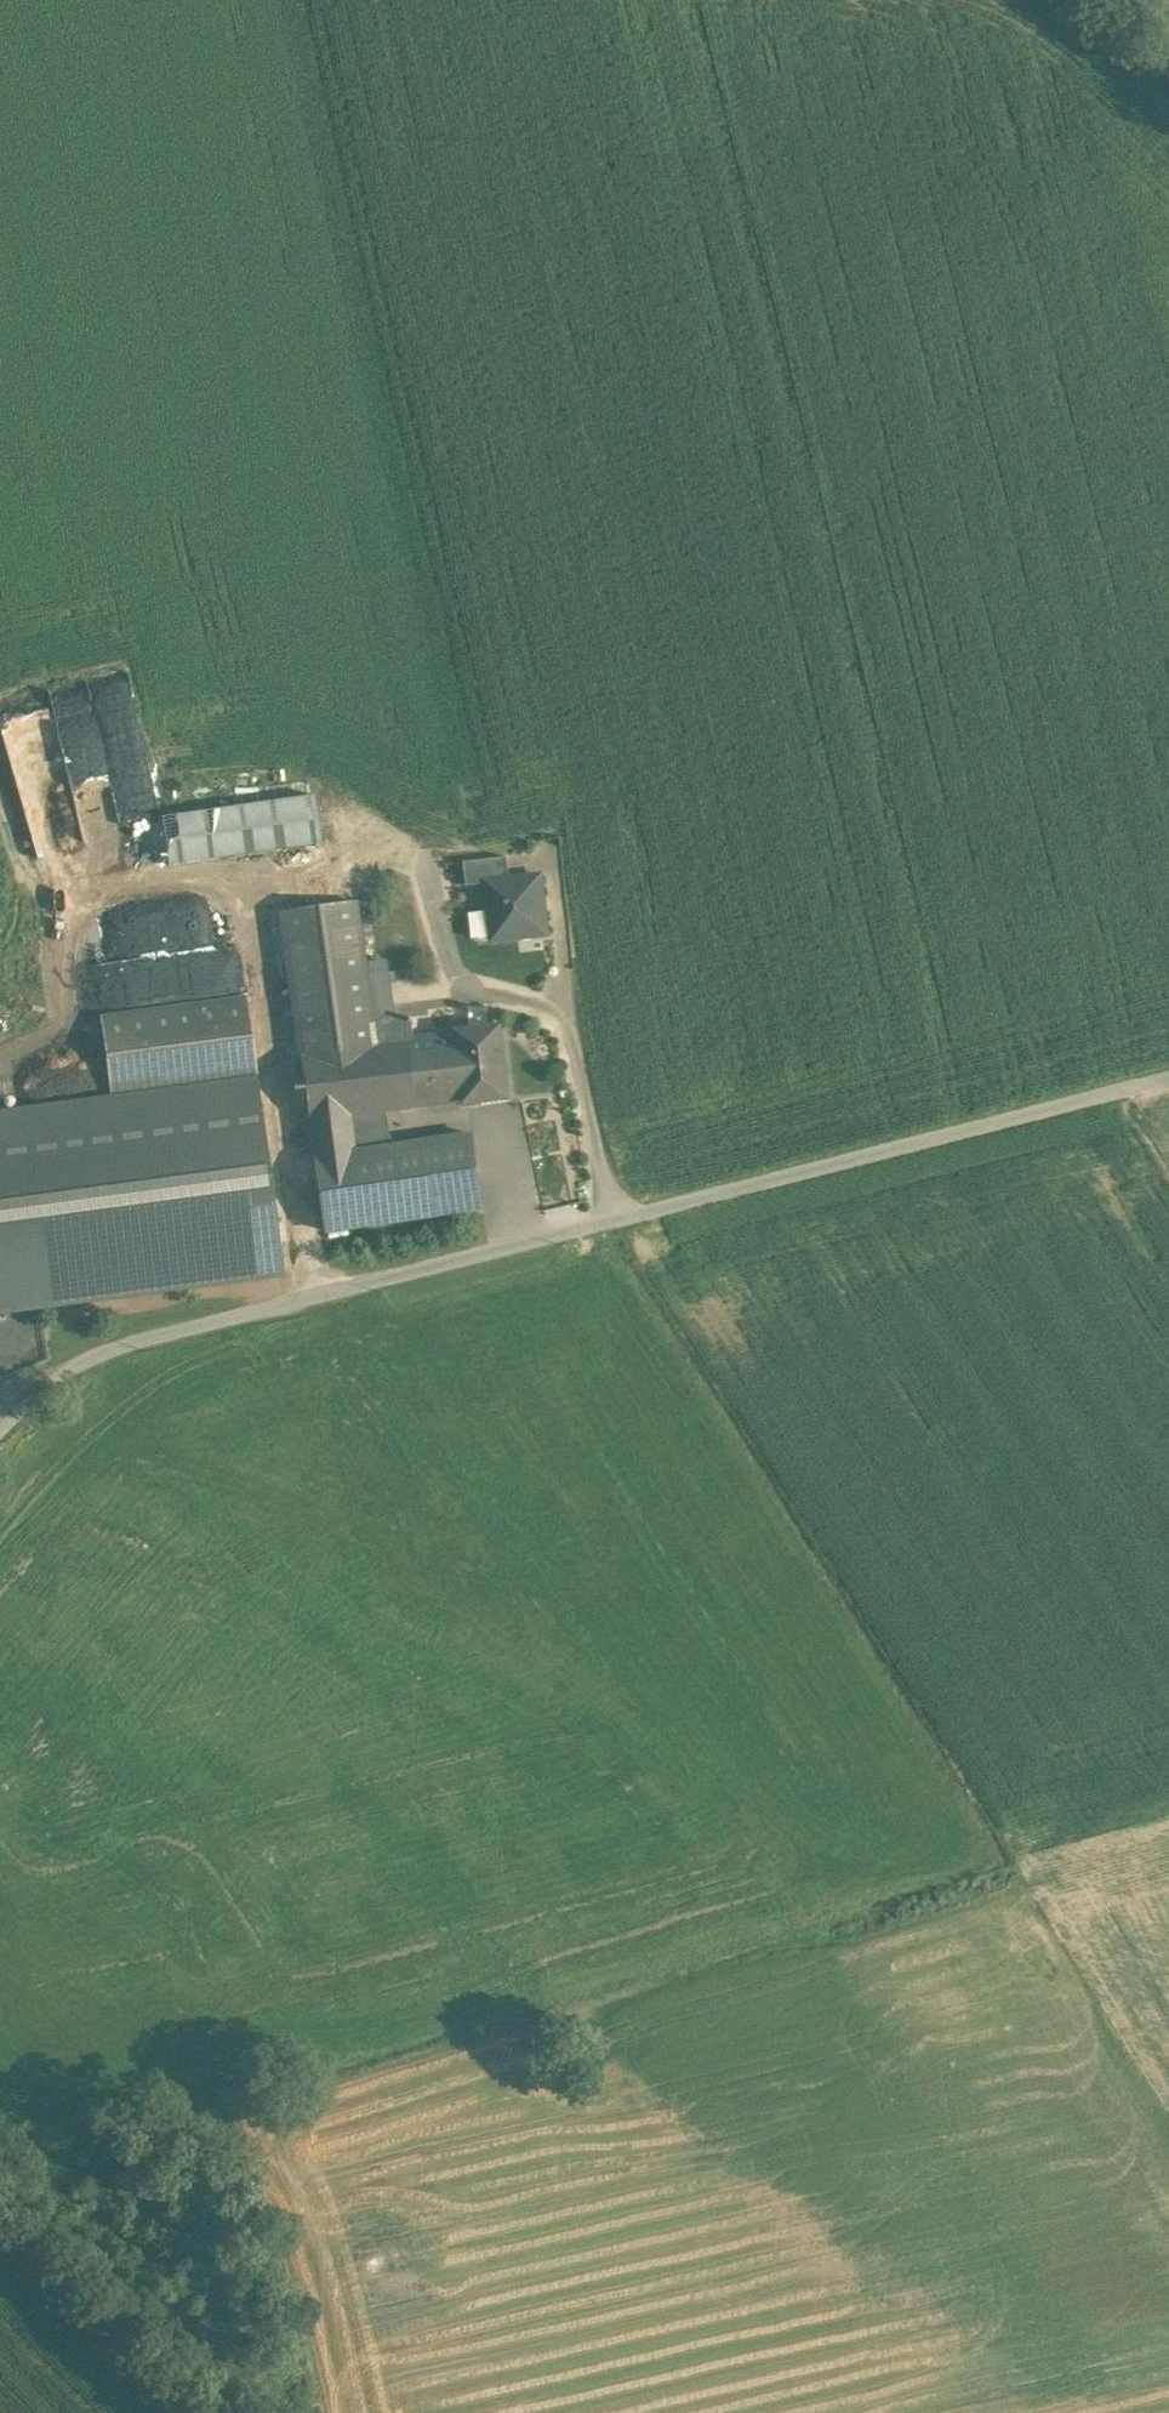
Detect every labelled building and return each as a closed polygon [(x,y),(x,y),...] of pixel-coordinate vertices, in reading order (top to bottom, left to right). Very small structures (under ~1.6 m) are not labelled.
[(7,746),(34,863),(124,842),(110,780),(96,783),(84,733),(61,738),(59,726),(31,732),(33,741),(7,746)] [(314,794),(161,816),(168,864),(320,843),(314,794)] [(508,856),(464,861),(467,885),(487,883),(487,881),(510,878),(508,856)] [(510,878),(487,881),(487,883),(490,910),(493,935),(493,940),(548,933),(541,875),(510,878)] [(356,902),(279,912),(299,1055),(371,1047),(368,1021),(389,1019),(390,1011),(383,961),(364,963),(356,902)] [(490,910),(476,912),(473,915),(476,934),(479,937),(493,935),(490,910)] [(245,997),(101,1017),(111,1094),(255,1074),(245,997)] [(389,1019),(368,1021),(371,1047),(412,1042),(412,1036),(409,1017),(389,1019)] [(501,1025),(457,1030),(465,1099),(466,1102),(509,1097),(509,1095),(506,1095),(499,1027),(501,1027),(501,1025)] [(371,1047),(299,1055),(308,1117),(347,1112),(465,1099),(457,1030),(412,1036),(412,1042),(371,1047)] [(260,1105),(162,1118),(170,1178),(227,1170),(268,1165),(260,1105)] [(471,1130),(352,1146),(347,1112),(308,1117),(322,1216),(478,1195),(471,1130)] [(268,1165),(227,1170),(237,1246),(279,1241),(268,1165)]
